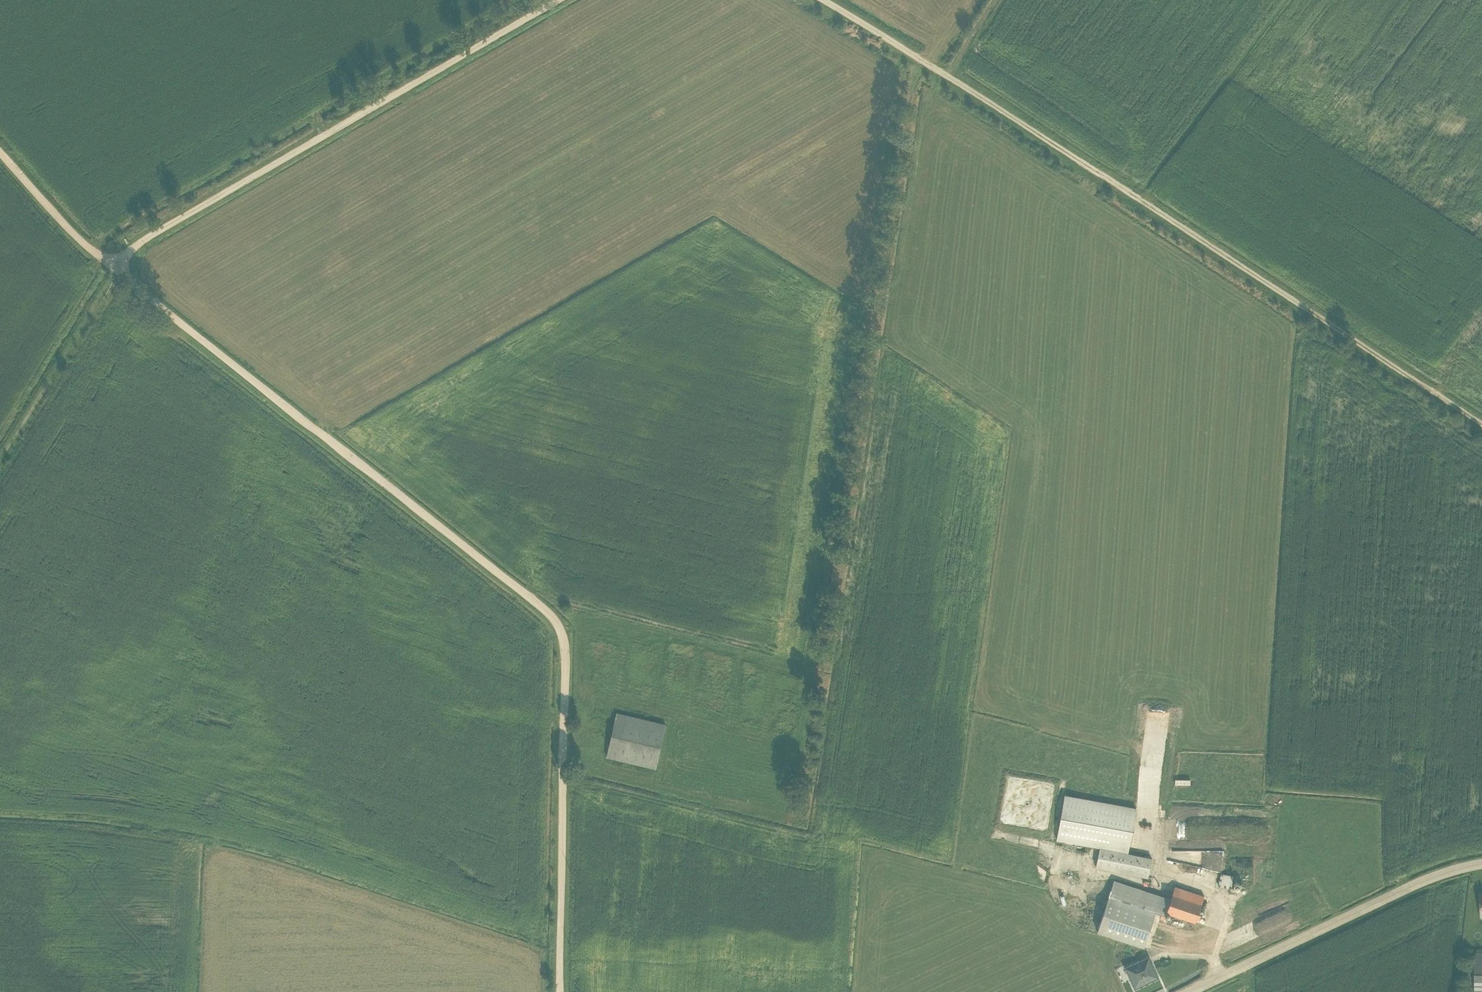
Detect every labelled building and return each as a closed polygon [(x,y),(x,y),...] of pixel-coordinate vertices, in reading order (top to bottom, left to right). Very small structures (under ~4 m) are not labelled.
[(655,769),(665,724),(617,713),(606,758),(655,769)] [(1148,877),(1151,858),(1127,853),(1136,808),(1064,794),(1056,840),(1099,848),(1095,867),(1148,877)] [(1221,873),(1218,886),(1233,889),(1234,885),(1231,884),(1233,876),(1221,873)] [(1096,932),(1143,947),(1155,912),(1166,916),(1167,913),(1194,922),(1203,895),(1175,886),(1171,898),(1113,880),(1096,932)] [(1475,953),(1473,991),(1481,991),(1481,953),(1475,953)] [(1134,989),(1158,978),(1148,956),(1124,968),(1134,989)]
